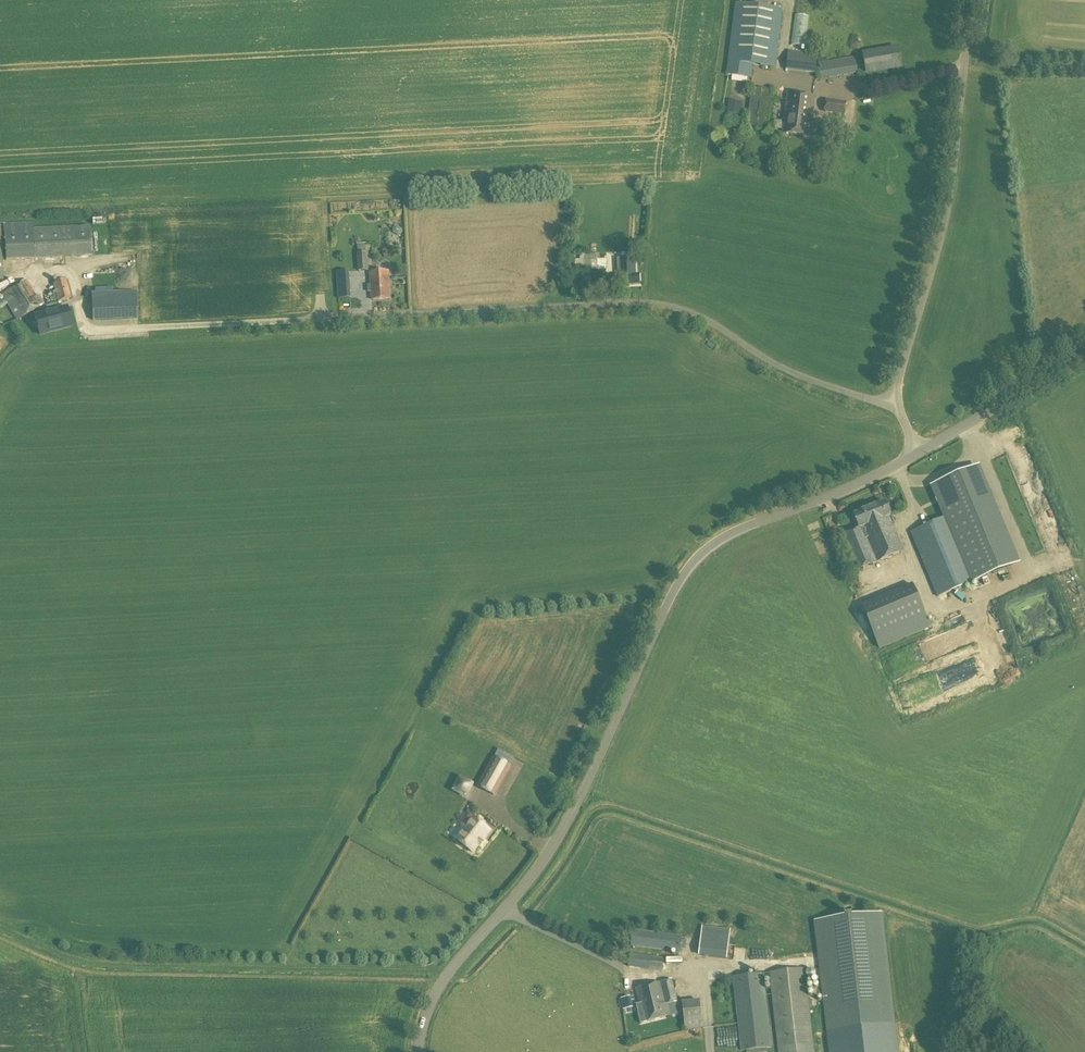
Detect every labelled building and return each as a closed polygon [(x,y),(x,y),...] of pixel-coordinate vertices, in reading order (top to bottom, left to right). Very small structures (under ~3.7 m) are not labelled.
[(775,68),(782,9),(735,3),(726,76),(751,79),(753,65),(775,68)] [(894,53),(892,45),(860,52),(861,60),(894,53)] [(815,74),(817,54),(788,51),(786,71),(815,74)] [(861,73),(896,67),(894,55),(859,61),(861,73)] [(846,59),(849,75),(857,73),(855,58),(846,59)] [(828,62),(819,64),(821,77),(830,78),(828,62)] [(767,132),(772,91),(752,89),(747,130),(767,132)] [(796,136),(801,95),(788,94),(783,134),(796,136)] [(801,95),(796,136),(813,138),(814,127),(812,127),(815,97),(801,95)] [(741,115),(742,102),(728,100),(727,113),(741,115)] [(844,114),(845,103),(826,101),(825,112),(844,114)] [(34,231),(33,222),(4,224),(6,261),(35,259),(90,256),(89,228),(34,231)] [(366,253),(366,244),(357,244),(357,253),(358,271),(369,271),(367,253),(366,253)] [(591,253),(591,252),(580,252),(580,253),(576,253),(575,271),(598,271),(598,266),(605,266),(605,256),(597,256),(597,254),(591,253)] [(637,276),(636,259),(618,260),(619,277),(617,277),(617,287),(640,286),(639,275),(637,276)] [(372,301),(390,300),(389,272),(370,273),(372,301)] [(350,278),(337,279),(338,292),(351,291),(350,278)] [(58,302),(71,298),(66,279),(53,283),(58,302)] [(26,280),(1,295),(16,321),(44,304),(39,295),(35,297),(34,294),(34,293),(26,280)] [(92,321),(119,319),(119,302),(91,303),(92,321)] [(67,306),(33,315),(39,337),(73,328),(67,306)] [(937,597),(980,579),(1011,567),(971,469),(929,486),(942,519),(910,532),(937,597)] [(859,528),(874,564),(904,551),(889,517),(891,516),(885,502),(854,515),(859,528)] [(1001,518),(1012,514),(1008,504),(997,508),(1001,518)] [(856,571),(874,564),(859,528),(841,536),(856,571)] [(1022,561),(1028,559),(1025,550),(1019,552),(1022,561)] [(1025,572),(1035,568),(1033,563),(1024,567),(1025,572)] [(1010,603),(1021,640),(1059,629),(1048,591),(1010,603)] [(860,614),(873,648),(925,628),(912,594),(860,614)] [(494,741),(497,734),(486,729),(483,735),(494,741)] [(494,757),(484,775),(500,785),(510,766),(494,757)] [(461,778),(454,791),(467,798),(474,785),(461,778)] [(484,840),(483,839),(490,830),(472,817),(455,839),(457,841),(457,844),(461,847),(464,846),(472,852),(479,844),(480,845),(481,844),(480,843),(482,839),(484,841),(484,840)] [(883,913),(813,921),(825,1032),(896,1023),(883,913)] [(727,959),(731,929),(702,926),(699,955),(727,959)] [(682,936),(633,930),(632,934),(628,933),(627,942),(631,943),(630,946),(680,953),(681,949),(685,949),(686,941),(682,940),(682,936)] [(664,958),(629,954),(629,956),(625,956),(624,963),(628,964),(628,967),(662,971),(664,958)] [(805,969),(771,973),(763,974),(733,977),(742,1051),(746,1051),(767,1051),(766,1048),(772,1048),(764,980),(771,979),(779,1048),(777,1048),(778,1051),(815,1051),(814,1044),(805,969)] [(641,1024),(679,1015),(676,1002),(677,1002),(672,980),(636,988),(640,1004),(637,1005),(641,1024)] [(621,1004),(630,1004),(630,994),(620,994),(621,1004)] [(685,1030),(703,1028),(700,1000),(682,1002),(685,1030)]
